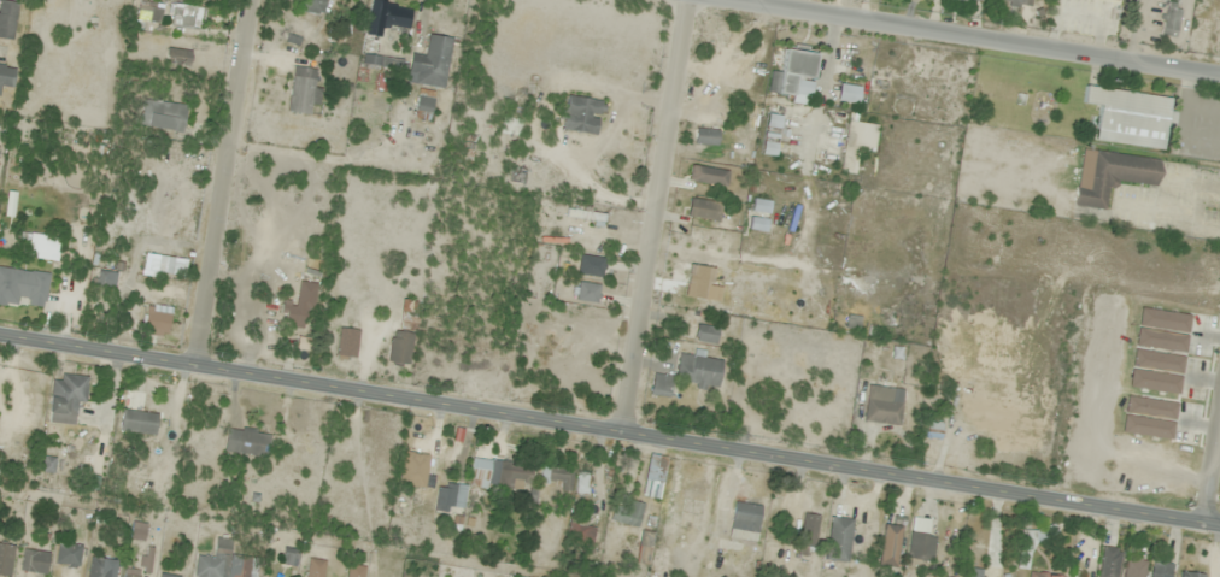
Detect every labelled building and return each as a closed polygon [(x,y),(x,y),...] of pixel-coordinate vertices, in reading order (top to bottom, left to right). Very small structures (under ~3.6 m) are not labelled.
[(0,0),(0,38),(12,40),(18,3),(0,0)] [(301,13),(321,15),(323,0),(303,0),(301,13)] [(364,35),(379,37),(381,25),(408,29),(411,6),(369,0),(364,35)] [(1000,4),(1028,9),(1030,0),(1001,0),(1000,4)] [(1159,34),(1174,38),(1182,6),(1168,2),(1159,34)] [(136,21),(160,25),(163,6),(139,3),(136,21)] [(203,7),(170,6),(170,26),(202,27),(203,7)] [(408,72),(417,74),(416,85),(444,89),(451,38),(428,35),(425,56),(411,55),(408,72)] [(187,68),(190,52),(167,48),(164,64),(187,68)] [(816,53),(785,50),(782,74),(770,72),(768,93),(791,96),(790,103),(810,106),(816,53)] [(404,61),(363,53),(361,65),(402,73),(404,61)] [(12,64),(0,65),(0,86),(13,85),(12,64)] [(314,115),(322,71),(294,67),(287,111),(314,115)] [(835,101),(856,105),(860,87),(839,83),(835,101)] [(1094,141),(1161,149),(1164,128),(1174,129),(1176,111),(1167,110),(1168,97),(1085,87),(1082,105),(1098,107),(1094,141)] [(430,121),(435,93),(419,90),(413,118),(430,121)] [(603,101),(566,96),(561,131),(598,136),(603,101)] [(182,131),(185,104),(141,100),(139,126),(182,131)] [(761,155),(775,157),(781,116),(766,114),(761,155)] [(839,172),(854,174),(858,152),(873,155),(878,125),(847,120),(839,172)] [(719,144),(718,128),(694,130),(695,145),(719,144)] [(1118,180),(1157,186),(1161,160),(1092,150),(1088,187),(1076,185),(1073,206),(1106,210),(1109,188),(1117,189),(1118,180)] [(728,172),(693,165),(690,181),(725,188),(728,172)] [(718,221),(721,202),(689,198),(687,217),(718,221)] [(751,212),(769,213),(770,201),(752,200),(751,212)] [(749,230),(766,232),(768,220),(750,217),(749,230)] [(56,262),(59,237),(20,232),(18,243),(28,244),(27,258),(56,262)] [(776,248),(777,237),(748,236),(747,247),(776,248)] [(155,254),(143,254),(143,275),(155,275),(155,254)] [(601,278),(604,257),(579,254),(576,275),(601,278)] [(18,309),(19,303),(44,307),(49,274),(0,267),(0,306),(18,309)] [(114,288),(114,272),(96,272),(96,288),(114,288)] [(575,300),(596,303),(599,285),(578,282),(575,300)] [(411,366),(419,301),(401,299),(397,331),(391,330),(387,363),(411,366)] [(277,322),(301,329),(308,308),(283,301),(277,322)] [(140,330),(162,340),(173,314),(150,305),(140,330)] [(718,327),(696,324),(693,341),(715,345),(718,327)] [(354,360),(357,330),(338,328),(335,358),(354,360)] [(579,357),(579,334),(560,334),(560,357),(579,357)] [(716,390),(722,361),(679,353),(674,382),(716,390)] [(673,377),(654,373),(650,394),(669,398),(673,377)] [(75,415),(76,403),(85,404),(87,377),(52,374),(48,412),(75,415)] [(903,390),(868,385),(863,420),(898,425),(903,390)] [(120,431),(155,435),(158,414),(123,410),(120,431)] [(926,438),(939,439),(941,423),(928,422),(926,438)] [(225,454),(268,455),(270,429),(225,428),(225,454)] [(397,485),(423,490),(429,456),(403,452),(397,485)] [(640,497),(657,501),(665,459),(649,455),(640,497)] [(529,491),(532,465),(472,458),(469,483),(529,491)] [(572,502),(585,503),(587,472),(574,472),(574,469),(541,467),(540,484),(559,485),(559,492),(572,493),(572,502)] [(435,509),(463,510),(464,484),(436,484),(435,509)] [(643,504),(615,497),(609,521),(637,527),(643,504)] [(756,533),(761,507),(734,502),(730,529),(756,533)] [(813,555),(817,515),(803,514),(799,554),(813,555)] [(852,520),(830,517),(825,559),(847,562),(852,520)] [(906,558),(931,562),(935,536),(925,534),(927,520),(913,518),(906,558)] [(565,542),(590,546),(594,525),(569,520),(565,542)] [(129,540),(143,542),(145,524),(132,522),(129,540)] [(900,566),(898,524),(879,525),(882,567),(900,566)] [(256,557),(230,554),(231,538),(216,537),(214,557),(196,555),(194,576),(255,576),(256,557)] [(652,549),(652,539),(639,539),(639,549),(652,549)] [(54,564),(78,568),(81,546),(58,542),(54,564)] [(9,576),(14,546),(0,544),(0,576),(9,576)] [(141,572),(149,574),(154,549),(143,547),(139,570),(125,568),(123,576),(140,576),(141,572)] [(298,549),(281,547),(279,563),(296,565),(298,549)] [(1118,548),(1100,548),(1100,576),(1118,576),(1118,548)] [(48,552),(21,550),(19,572),(45,574),(48,552)] [(1147,560),(1127,556),(1123,576),(1143,576),(1147,560)] [(114,559),(89,558),(88,576),(113,576),(114,559)] [(307,559),(304,576),(324,576),(325,561),(307,559)] [(1153,561),(1150,576),(1170,576),(1172,565),(1153,561)] [(364,566),(345,564),(343,576),(363,576),(364,566)]
